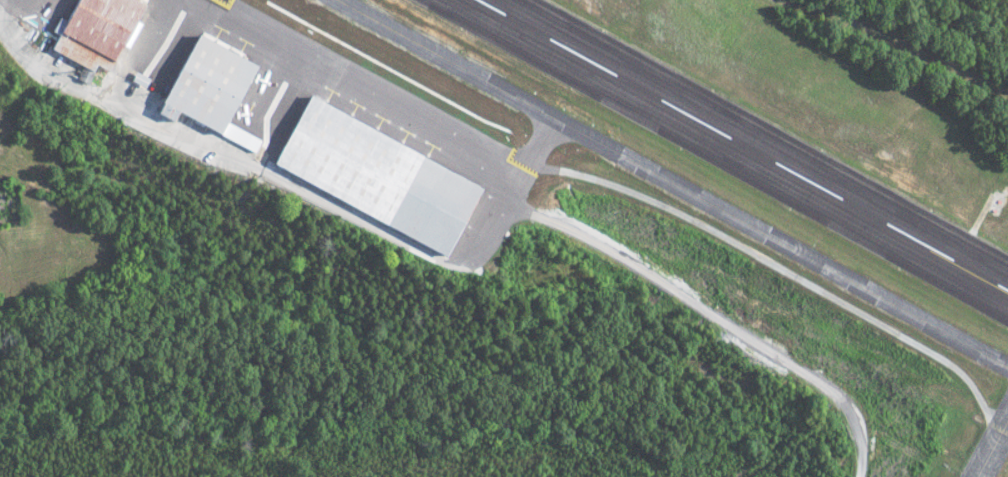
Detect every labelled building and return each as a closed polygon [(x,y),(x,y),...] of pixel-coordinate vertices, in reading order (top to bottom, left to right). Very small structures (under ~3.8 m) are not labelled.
[(49,39),(69,0),(141,0),(105,68),(49,39)] [(193,26),(252,60),(213,128),(154,94),(193,26)] [(268,154),(307,86),(476,182),(437,251),(268,154)]
